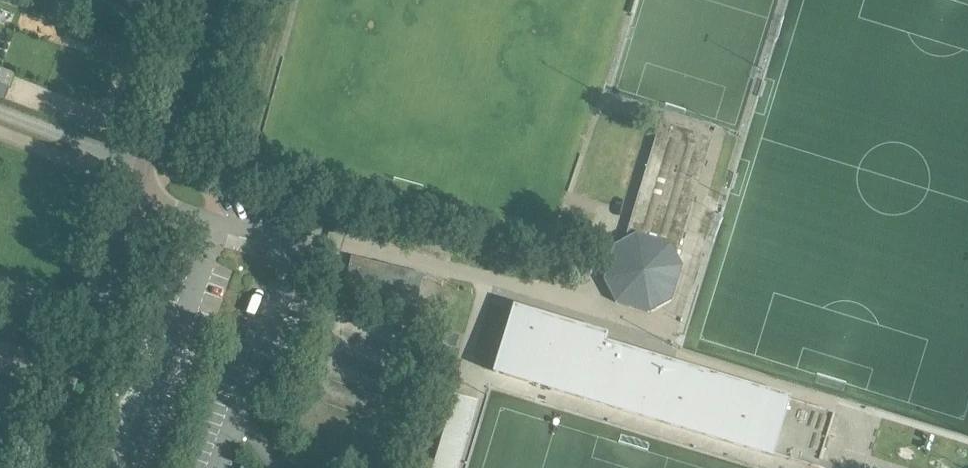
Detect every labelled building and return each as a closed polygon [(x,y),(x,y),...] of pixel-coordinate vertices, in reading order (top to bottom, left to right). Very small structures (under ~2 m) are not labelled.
[(73,42),(77,31),(69,28),(65,39),(73,42)] [(660,123),(625,239),(613,246),(603,280),(614,302),(650,312),(672,301),(682,267),(676,255),(711,138),(660,123)] [(700,204),(689,237),(706,242),(716,209),(700,204)] [(399,308),(414,311),(423,274),(351,257),(350,261),(344,287),(400,300),(399,308)] [(494,375),(772,459),(773,456),(811,467),(818,467),(834,415),(790,402),(791,398),(606,343),(608,335),(514,306),(494,375)] [(446,332),(442,344),(457,349),(461,336),(446,332)] [(479,404),(455,397),(434,467),(460,467),(479,404)]
